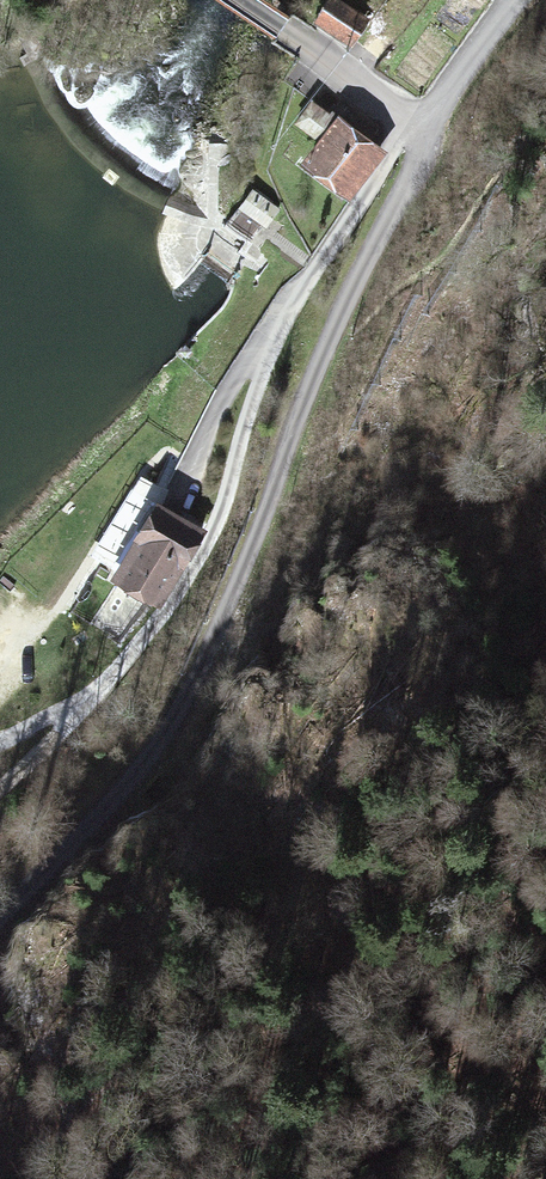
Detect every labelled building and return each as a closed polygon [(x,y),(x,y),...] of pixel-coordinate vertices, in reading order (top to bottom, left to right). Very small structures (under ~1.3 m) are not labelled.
[(359,0),(336,0),(323,17),(363,46),(384,18),(359,0)] [(346,119),(313,163),(353,192),(385,147),(346,119)] [(157,499),(110,575),(153,602),(200,526),(157,499)]
